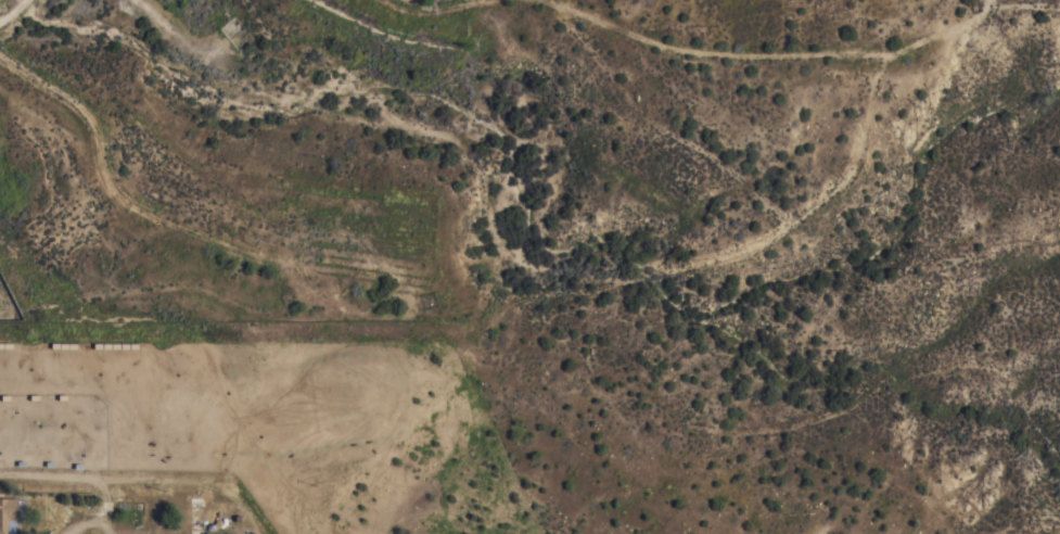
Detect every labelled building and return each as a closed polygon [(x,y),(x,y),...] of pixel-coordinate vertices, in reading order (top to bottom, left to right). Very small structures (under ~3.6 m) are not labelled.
[(15,518),(15,533),(0,533),(0,498),(18,499),(18,518),(15,518)]
